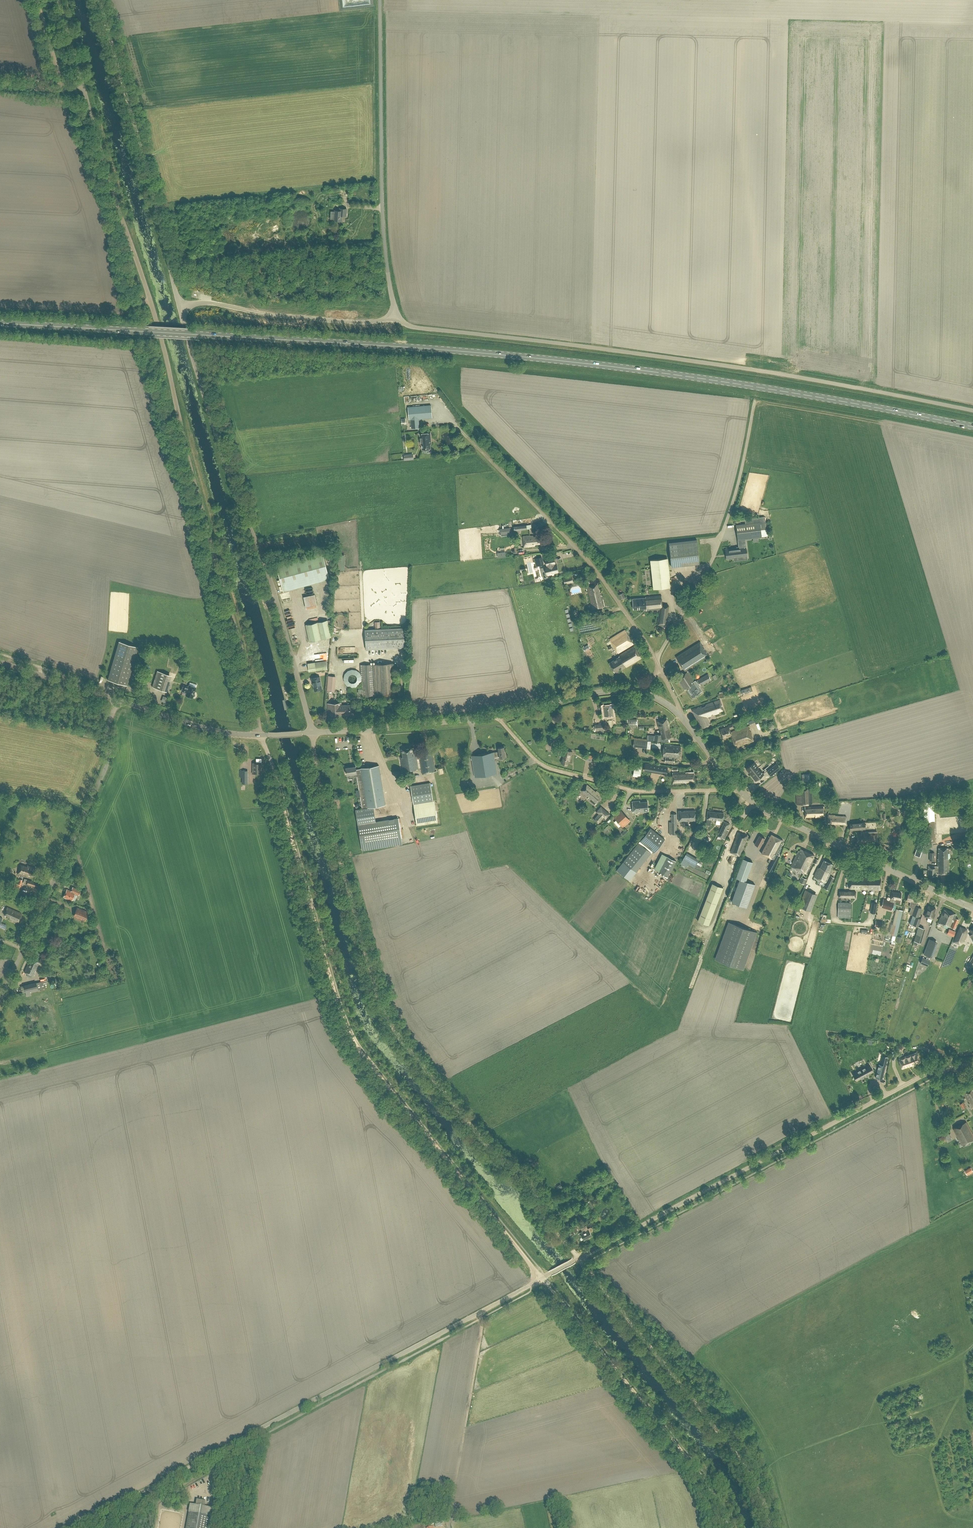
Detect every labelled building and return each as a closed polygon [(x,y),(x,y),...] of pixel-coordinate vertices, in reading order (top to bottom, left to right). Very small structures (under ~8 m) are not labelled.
[(346,216),(346,209),(340,208),(340,211),(335,210),(335,211),(331,211),(330,219),(334,219),(334,220),(342,221),(342,215),(346,216)] [(419,428),(419,419),(432,418),(431,405),(408,407),(409,420),(411,419),(412,428),(419,428)] [(431,449),(430,443),(431,443),(430,433),(420,434),(421,444),(422,444),(422,449),(431,449)] [(736,525),(738,540),(745,539),(753,538),(758,537),(762,537),(761,529),(766,528),(765,517),(745,519),(743,519),(743,521),(745,521),(745,524),(736,525)] [(514,526),(513,526),(514,534),(519,533),(519,530),(527,529),(530,528),(531,528),(530,524),(526,524),(514,526)] [(530,536),(530,535),(523,536),(524,547),(531,546),(531,544),(540,543),(539,536),(533,537),(533,535),(530,536)] [(699,564),(697,539),(669,542),(671,567),(699,564)] [(725,549),(726,559),(734,558),(734,560),(741,559),(741,556),(746,556),(746,552),(745,548),(745,547),(740,548),(741,549),(737,549),(736,548),(735,548),(725,549)] [(284,591),(330,579),(322,550),(276,562),(284,591)] [(537,566),(543,564),(542,557),(535,558),(537,566)] [(548,566),(545,567),(540,568),(542,578),(548,577),(547,574),(552,573),(558,571),(557,564),(554,565),(554,563),(555,563),(554,557),(546,559),(547,565),(548,566)] [(653,589),(670,587),(667,558),(650,560),(653,589)] [(565,584),(570,583),(569,581),(573,580),(572,576),(563,578),(565,584)] [(593,609),(604,606),(602,596),(600,594),(597,584),(587,586),(593,609)] [(306,609),(317,606),(315,594),(303,596),(306,609)] [(666,624),(668,605),(662,605),(661,595),(645,596),(646,597),(633,599),(634,609),(646,608),(646,611),(659,610),(657,625),(665,627),(666,627),(666,624)] [(309,641),(331,637),(327,620),(306,624),(309,641)] [(406,647),(405,627),(365,629),(366,649),(406,647)] [(618,653),(633,643),(625,630),(610,639),(618,653)] [(107,679),(126,685),(137,646),(118,641),(107,678),(107,679)] [(684,670),(708,655),(700,641),(676,657),(684,670)] [(626,666),(641,657),(634,646),(619,655),(619,656),(609,663),(614,671),(625,665),(626,666)] [(316,670),(327,669),(326,661),(308,663),(308,667),(315,666),(316,670)] [(362,696),(374,696),(395,695),(393,663),(372,664),(360,664),(362,696)] [(163,690),(169,674),(157,670),(152,686),(163,690)] [(677,678),(685,689),(686,688),(686,687),(694,682),(693,682),(687,672),(686,672),(677,678)] [(695,681),(695,680),(693,682),(694,682),(686,687),(686,688),(692,697),(702,691),(698,684),(699,683),(700,686),(711,679),(708,674),(697,679),(697,680),(695,681)] [(335,691),(336,679),(336,676),(328,675),(328,679),(327,691),(335,691)] [(322,689),(320,676),(311,678),(312,681),(313,681),(314,690),(322,689)] [(195,687),(188,685),(188,687),(183,685),(181,691),(186,692),(185,695),(187,696),(190,697),(192,697),(192,696),(193,696),(194,696),(194,695),(194,694),(193,693),(195,687)] [(719,713),(719,711),(723,710),(720,700),(692,709),(701,728),(710,724),(707,717),(711,715),(711,713),(714,712),(715,714),(719,713)] [(341,705),(341,702),(327,703),(328,718),(339,717),(339,715),(354,714),(353,704),(341,705)] [(613,718),(612,715),(613,715),(612,705),(603,706),(604,716),(605,719),(613,718)] [(663,729),(668,728),(666,718),(657,721),(659,728),(659,727),(660,729),(663,728),(663,729)] [(730,732),(730,729),(734,727),(733,723),(728,725),(728,726),(720,729),(723,738),(731,735),(736,747),(753,740),(748,726),(730,732)] [(663,728),(660,729),(661,735),(655,734),(655,735),(648,735),(648,740),(655,740),(662,741),(662,738),(670,737),(668,728),(663,729),(663,728)] [(353,731),(348,735),(352,741),(357,737),(353,731)] [(633,747),(646,748),(647,741),(634,740),(633,747)] [(679,757),(680,745),(664,744),(663,756),(669,757),(668,758),(665,757),(665,761),(674,762),(674,758),(671,758),(671,757),(674,757),(674,756),(679,757)] [(413,752),(412,746),(401,748),(403,756),(400,757),(402,771),(418,769),(417,759),(420,758),(422,774),(431,773),(431,771),(435,770),(432,750),(419,752),(415,753),(415,752),(413,752)] [(505,756),(504,746),(498,747),(498,751),(493,752),(471,755),(475,776),(497,773),(494,757),(499,756),(499,757),(505,756)] [(570,760),(572,751),(565,749),(561,763),(567,765),(569,760),(570,760)] [(746,768),(756,780),(763,774),(754,762),(746,768)] [(262,769),(262,763),(253,763),(252,773),(261,773),(261,769),(262,769)] [(767,771),(771,776),(780,768),(776,763),(767,771)] [(646,764),(645,770),(666,773),(667,768),(668,768),(668,767),(645,764),(646,764)] [(346,768),(347,774),(348,777),(355,776),(355,773),(356,773),(362,808),(356,809),(361,844),(401,838),(398,818),(376,821),(373,806),(385,804),(379,765),(361,768),(356,769),(355,766),(346,768)] [(248,770),(242,770),(239,770),(239,777),(242,777),(242,783),(248,783),(248,770)] [(673,784),(685,783),(685,782),(694,781),(693,771),(672,772),(673,784)] [(413,804),(433,801),(430,782),(410,785),(413,804)] [(595,791),(587,784),(581,791),(588,797),(587,798),(594,804),(602,795),(595,790),(595,791)] [(807,788),(807,785),(803,785),(803,788),(796,789),(797,804),(805,804),(805,818),(813,818),(813,816),(824,815),(824,807),(823,807),(823,806),(809,806),(809,803),(812,803),(811,788),(807,788)] [(640,802),(640,800),(632,801),(633,812),(648,810),(647,801),(640,802)] [(417,825),(438,821),(435,805),(414,808),(417,825)] [(623,827),(630,821),(621,810),(613,817),(623,827)] [(678,821),(695,820),(695,810),(678,810),(678,821)] [(723,821),(724,813),(708,811),(707,819),(723,821)] [(935,841),(934,821),(934,811),(923,811),(924,821),(923,821),(924,841),(925,841),(935,841)] [(703,812),(695,812),(695,821),(703,820),(703,812)] [(599,814),(598,813),(593,819),(598,823),(603,817),(599,814)] [(846,824),(846,816),(835,816),(835,815),(828,815),(827,824),(835,825),(835,823),(846,824)] [(724,838),(728,830),(727,829),(729,823),(724,821),(718,836),(724,838)] [(862,832),(862,829),(862,822),(849,823),(850,830),(860,829),(860,832),(856,832),(857,843),(867,842),(867,840),(877,840),(877,831),(862,832)] [(654,852),(665,839),(650,827),(639,840),(647,847),(654,852)] [(701,835),(705,839),(709,836),(706,831),(701,835)] [(745,841),(747,836),(738,832),(735,837),(736,838),(731,852),(740,856),(745,841)] [(783,840),(771,834),(770,837),(769,837),(760,852),(773,859),(768,869),(771,871),(780,855),(778,854),(779,852),(777,851),(783,840)] [(765,838),(759,835),(755,844),(760,847),(765,838)] [(815,855),(801,848),(800,850),(798,850),(791,866),(807,873),(812,863),(811,863),(814,858),(813,857),(815,855)] [(948,859),(947,848),(938,848),(938,852),(938,858),(937,858),(937,866),(938,870),(938,873),(949,873),(949,859),(948,859)] [(668,876),(676,860),(662,853),(654,868),(668,876)] [(686,854),(680,863),(686,867),(688,864),(694,867),(698,861),(686,854)] [(746,881),(753,862),(743,858),(736,877),(740,879),(732,901),(747,907),(755,884),(746,881)] [(827,881),(831,872),(830,872),(832,868),(831,868),(833,864),(824,860),(820,867),(818,868),(814,875),(827,881)] [(629,880),(635,872),(623,862),(617,870),(629,880)] [(27,867),(20,865),(17,873),(32,878),(35,868),(27,865),(27,867)] [(938,870),(937,866),(935,866),(935,865),(928,865),(927,875),(934,875),(934,870),(938,870)] [(828,889),(834,877),(831,875),(825,888),(828,889)] [(867,889),(868,877),(862,877),(862,876),(850,876),(849,888),(867,889)] [(868,877),(867,889),(880,889),(880,878),(868,877)] [(12,890),(18,892),(22,880),(19,879),(18,884),(15,883),(12,890)] [(39,889),(40,883),(27,879),(25,884),(39,889)] [(709,882),(697,920),(709,924),(721,885),(709,882)] [(79,895),(81,890),(72,887),(71,891),(67,889),(63,897),(72,900),(73,898),(75,898),(77,894),(75,893),(79,895)] [(805,889),(798,906),(811,911),(817,894),(805,889)] [(855,899),(855,897),(856,891),(838,890),(838,898),(849,898),(849,902),(838,902),(838,917),(850,918),(851,898),(855,899)] [(900,902),(901,899),(900,898),(901,893),(891,891),(890,900),(883,898),(881,906),(891,909),(893,904),(895,904),(895,901),(900,902)] [(906,901),(911,902),(909,907),(915,908),(913,914),(919,916),(922,908),(916,906),(916,904),(918,905),(920,897),(912,895),(908,894),(906,901)] [(933,919),(935,914),(934,914),(936,908),(928,905),(924,916),(933,919)] [(7,907),(4,914),(10,917),(9,918),(18,922),(22,914),(7,907)] [(88,912),(77,907),(76,912),(87,916),(88,912)] [(895,941),(897,935),(896,935),(902,910),(896,908),(892,923),(891,922),(888,932),(892,933),(892,934),(892,935),(891,939),(895,940),(895,941)] [(954,928),(958,919),(954,917),(956,914),(944,909),(938,922),(950,926),(952,921),(953,921),(951,927),(954,928)] [(912,915),(910,923),(918,926),(921,918),(912,915)] [(744,970),(757,932),(738,925),(725,963),(744,970)] [(960,926),(953,941),(960,944),(963,941),(967,933),(966,929),(960,926)] [(930,961),(922,957),(920,963),(927,966),(930,961)] [(24,971),(33,975),(39,962),(31,959),(29,963),(28,962),(24,971)] [(31,995),(30,991),(37,989),(46,987),(44,980),(20,986),(22,992),(25,992),(26,996),(31,995)] [(919,1061),(916,1052),(910,1055),(904,1057),(904,1056),(898,1058),(901,1068),(907,1066),(907,1065),(911,1064),(910,1063),(914,1062),(914,1063),(919,1061)] [(888,1056),(882,1055),(880,1064),(879,1063),(875,1077),(882,1079),(888,1056)] [(860,1069),(857,1070),(858,1071),(853,1073),(856,1080),(861,1077),(861,1078),(864,1077),(863,1076),(866,1075),(868,1074),(873,1071),(869,1065),(865,1067),(862,1068),(860,1070),(860,1069)] [(967,1090),(963,1093),(968,1100),(969,1100),(972,1106),(972,1087),(970,1088),(971,1091),(969,1092),(967,1090)] [(954,1129),(959,1139),(959,1140),(960,1141),(963,1145),(964,1144),(964,1145),(965,1145),(970,1144),(970,1143),(969,1141),(972,1139),(972,1134),(969,1127),(963,1131),(958,1123),(954,1127),(955,1128),(954,1129)] [(572,1234),(577,1231),(574,1225),(569,1227),(572,1234)] [(587,1228),(585,1225),(580,1227),(582,1231),(579,1232),(583,1239),(591,1235),(589,1232),(592,1230),(592,1229),(591,1227),(590,1226),(587,1228)] [(216,1512),(211,1511),(211,1509),(191,1505),(187,1527),(213,1527),(216,1512)] [(441,1518),(431,1521),(432,1525),(435,1524),(436,1527),(442,1526),(441,1518)]
